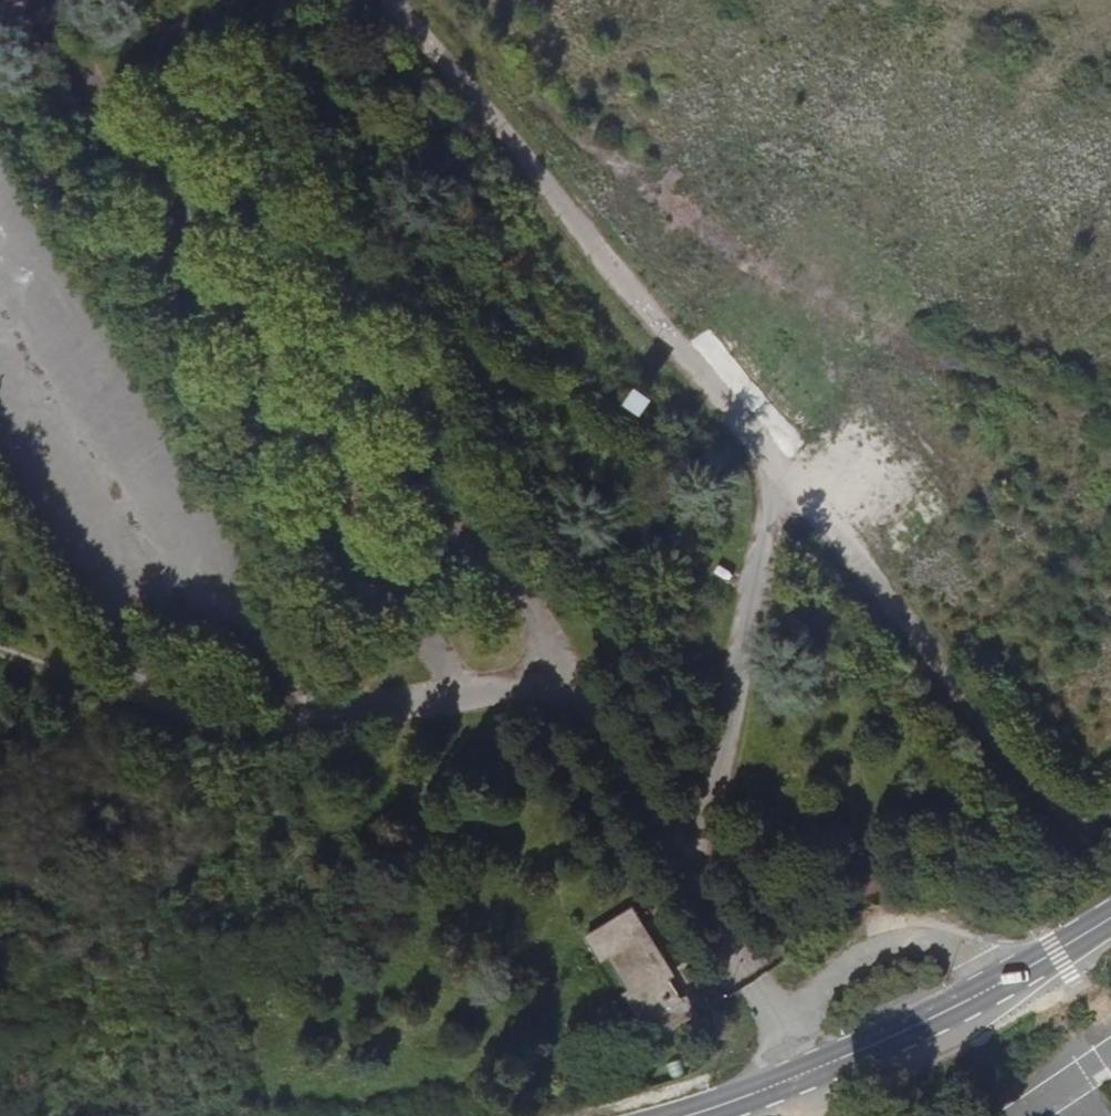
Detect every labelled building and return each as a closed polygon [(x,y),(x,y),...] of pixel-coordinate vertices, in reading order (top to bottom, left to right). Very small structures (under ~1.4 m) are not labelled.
[(887,531),(906,552),(955,508),(936,487),(887,531)] [(667,1031),(695,1015),(685,998),(679,1001),(662,971),(667,968),(629,909),(584,937),(599,961),(606,958),(627,993),(623,996),(642,1026),(658,1016),(667,1031)]
